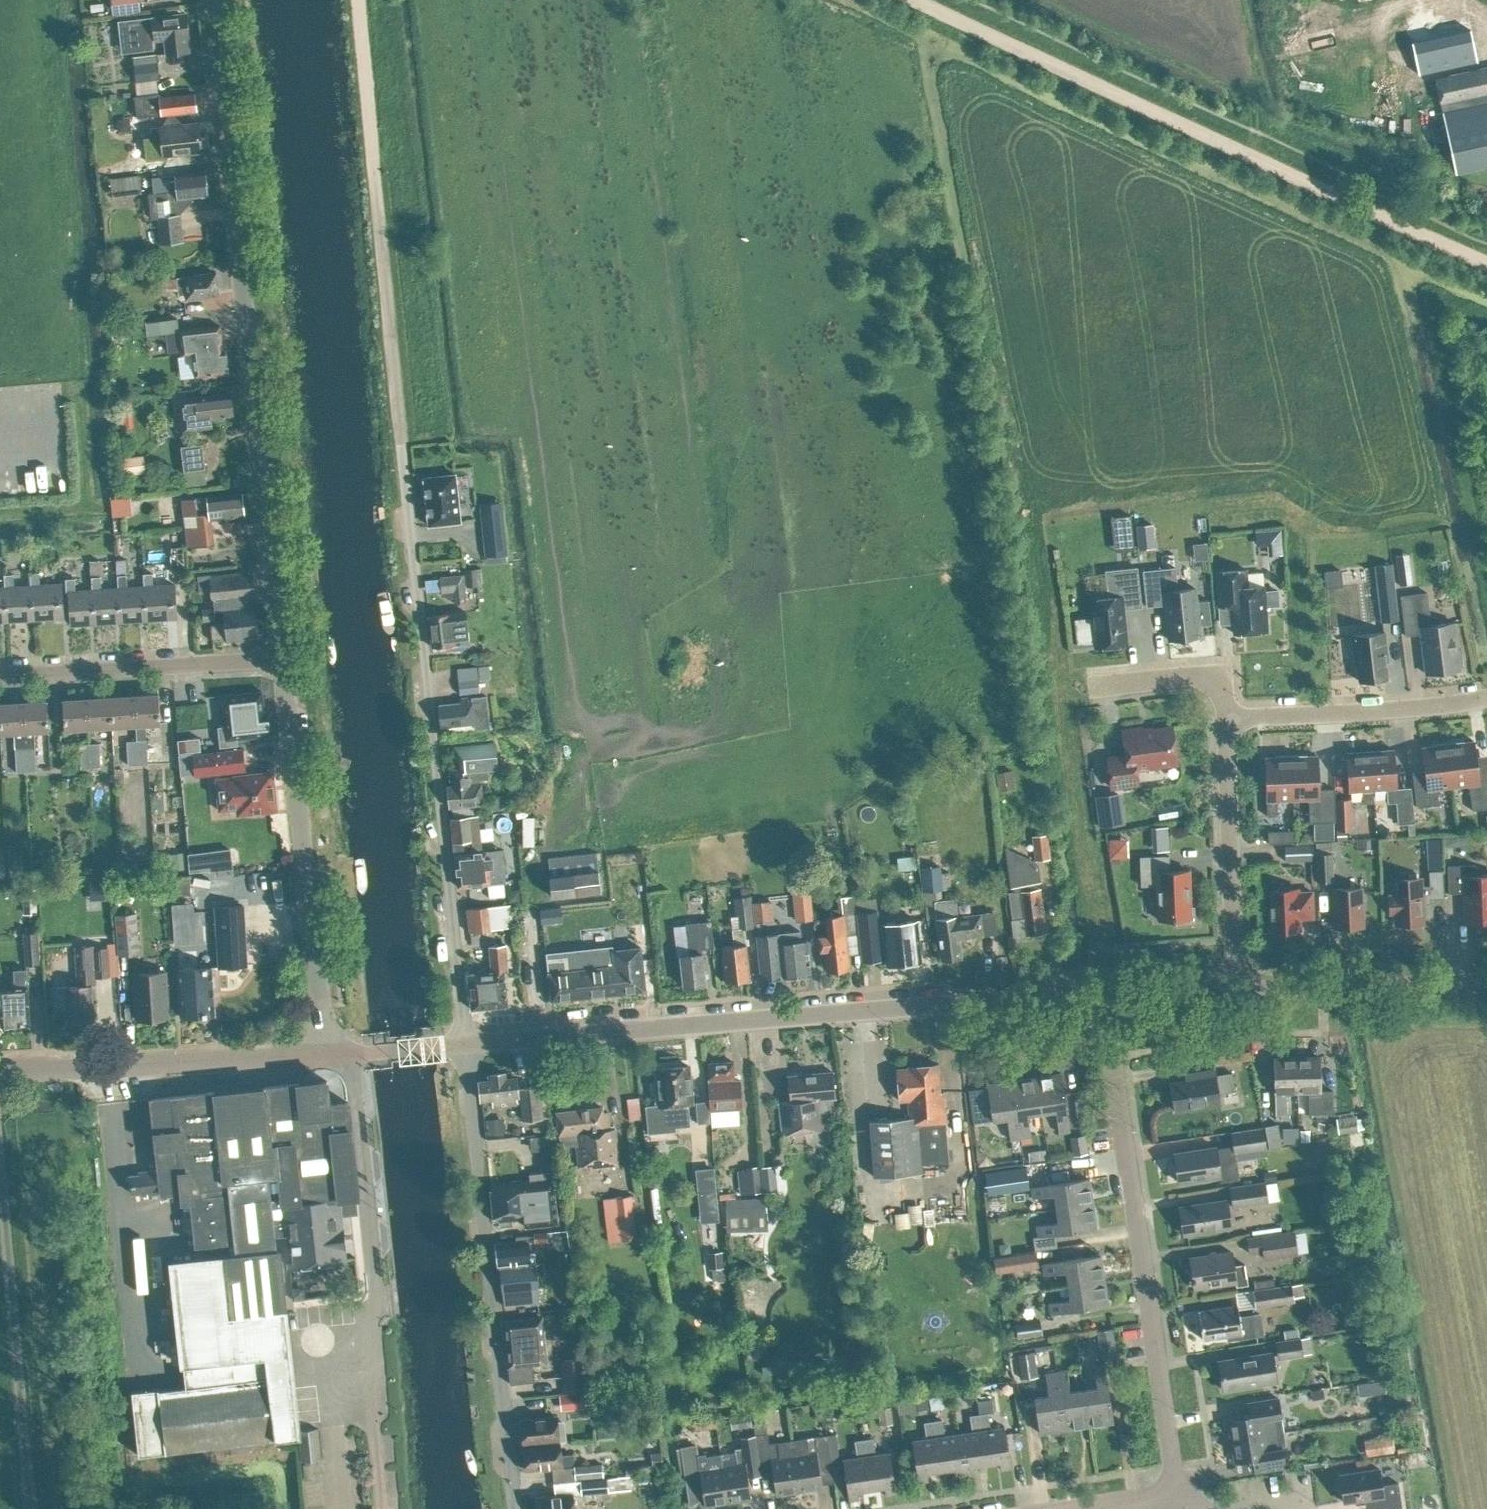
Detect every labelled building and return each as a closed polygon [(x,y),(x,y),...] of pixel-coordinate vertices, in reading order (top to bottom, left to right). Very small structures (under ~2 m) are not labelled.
[(136,18),(118,21),(121,52),(154,48),(153,39),(154,38),(155,39),(164,38),(166,53),(189,50),(187,35),(188,35),(185,12),(152,16),(136,18)] [(1416,76),(1444,71),(1432,12),(1404,18),(1416,76)] [(157,70),(155,52),(133,55),(136,81),(160,78),(159,69),(157,70)] [(1434,78),(1440,104),(1455,171),(1486,164),(1486,66),(1434,78)] [(196,109),(195,92),(159,96),(158,93),(134,96),(136,116),(168,112),(161,125),(159,126),(149,127),(150,137),(145,138),(146,155),(162,153),(162,155),(201,151),(197,121),(183,123),(172,112),(196,109)] [(182,240),(179,213),(178,206),(185,205),(189,199),(189,196),(206,193),(204,171),(174,174),(152,177),(154,193),(149,193),(151,217),(157,216),(160,242),(182,240)] [(126,188),(142,186),(141,174),(124,176),(126,188)] [(218,293),(215,271),(176,276),(164,277),(166,290),(178,289),(178,294),(186,293),(186,297),(218,293)] [(717,299),(709,300),(711,312),(719,311),(717,299)] [(721,324),(719,312),(711,314),(713,326),(721,324)] [(222,349),(220,329),(219,324),(165,331),(168,351),(181,350),(182,354),(192,353),(195,375),(227,371),(224,348),(222,349)] [(720,334),(722,346),(730,345),(728,333),(720,334)] [(184,428),(210,425),(209,416),(232,414),(229,392),(195,396),(181,398),(184,428)] [(119,416),(133,415),(131,400),(117,401),(119,416)] [(741,412),(739,400),(731,401),(733,413),(741,412)] [(738,422),(730,424),(732,436),(740,434),(738,422)] [(732,437),(734,449),(742,448),(740,436),(732,437)] [(184,469),(204,467),(201,443),(181,445),(184,469)] [(743,470),(751,468),(749,456),(741,458),(743,470)] [(124,474),(146,472),(145,458),(123,460),(124,474)] [(454,467),(422,470),(428,518),(459,514),(454,467)] [(131,492),(110,493),(111,511),(132,510),(131,492)] [(244,514),(241,492),(206,496),(206,495),(182,498),(188,545),(213,542),(210,518),(244,514)] [(505,515),(482,517),(485,553),(508,552),(505,515)] [(1135,524),(1137,548),(1154,546),(1151,522),(1135,524)] [(758,536),(766,535),(763,523),(755,524),(758,536)] [(1282,525),(1259,526),(1260,554),(1283,554),(1282,525)] [(1193,553),(1207,553),(1207,540),(1193,540),(1193,553)] [(172,570),(184,569),(182,545),(170,546),(172,570)] [(751,547),(754,559),(762,558),(759,546),(751,547)] [(1075,552),(1065,547),(1058,558),(1069,564),(1075,552)] [(95,588),(92,588),(75,589),(73,559),(63,559),(64,577),(65,591),(68,590),(71,624),(97,622),(95,588)] [(121,586),(117,586),(101,588),(99,559),(90,559),(92,588),(95,588),(97,622),(123,620),(121,586)] [(762,560),(754,561),(756,573),(764,572),(762,560)] [(1280,560),(1268,561),(1268,574),(1280,574),(1280,560)] [(1391,562),(1374,564),(1380,621),(1398,619),(1391,562)] [(1091,616),(1074,618),(1077,643),(1094,642),(1095,646),(1126,643),(1123,608),(1141,606),(1137,566),(1104,570),(1107,597),(1089,599),(1091,616)] [(1174,566),(1142,570),(1146,606),(1164,604),(1168,639),(1200,635),(1199,624),(1210,623),(1207,599),(1196,600),(1195,587),(1177,589),(1174,566)] [(1277,589),(1263,590),(1262,570),(1246,572),(1245,569),(1215,571),(1219,621),(1232,620),(1233,632),(1266,630),(1264,605),(1278,604),(1277,589)] [(35,592),(36,618),(63,616),(60,582),(39,584),(38,571),(30,571),(30,585),(35,584),(35,592)] [(148,585),(150,619),(176,617),(174,583),(153,584),(152,571),(142,572),(143,585),(148,585)] [(244,575),(243,571),(210,575),(210,573),(197,574),(198,587),(211,586),(212,596),(213,596),(214,606),(201,607),(203,619),(219,617),(218,609),(222,609),(224,622),(210,623),(212,640),(257,635),(254,605),(249,605),(248,592),(253,592),(251,575),(244,575)] [(467,601),(464,572),(440,575),(442,592),(453,590),(454,602),(467,601)] [(35,584),(30,585),(14,586),(13,573),(3,573),(4,586),(8,586),(10,620),(36,618),(35,592),(35,584)] [(148,585),(143,585),(127,586),(126,573),(117,574),(117,586),(121,586),(123,620),(150,619),(148,585)] [(4,586),(0,586),(0,620),(10,620),(8,586),(4,586)] [(1430,624),(1426,591),(1399,595),(1404,635),(1420,633),(1425,673),(1459,668),(1458,665),(1462,664),(1460,647),(1456,648),(1453,622),(1430,624)] [(431,646),(468,642),(465,611),(428,615),(431,646)] [(1386,677),(1384,660),(1387,660),(1384,631),(1351,635),(1354,664),(1357,663),(1359,680),(1386,677)] [(479,691),(478,678),(458,680),(459,693),(479,691)] [(264,711),(261,690),(222,694),(224,716),(234,715),(234,721),(215,724),(218,746),(233,744),(232,737),(236,737),(268,733),(266,710),(264,711)] [(134,694),(136,723),(160,722),(158,692),(134,694)] [(112,725),(136,723),(134,694),(110,695),(112,725)] [(97,725),(112,725),(110,695),(86,697),(88,726),(97,725)] [(489,727),(486,695),(460,698),(460,702),(438,704),(440,726),(474,722),(474,728),(489,727)] [(64,728),(88,726),(86,697),(62,698),(64,728)] [(22,701),(26,770),(36,770),(34,730),(48,729),(46,699),(22,701)] [(26,770),(22,701),(0,702),(0,726),(0,732),(13,732),(16,771),(26,770)] [(1142,730),(1141,726),(1122,728),(1126,754),(1107,757),(1111,786),(1137,783),(1135,767),(1176,762),(1171,726),(1142,730)] [(185,752),(201,750),(199,736),(184,738),(185,752)] [(137,739),(138,763),(148,763),(146,738),(137,739)] [(128,764),(138,763),(137,739),(126,740),(128,764)] [(1452,786),(1465,785),(1469,787),(1471,808),(1471,809),(1486,807),(1486,756),(1475,758),(1473,740),(1463,741),(1463,740),(1447,741),(1452,786)] [(89,742),(90,766),(100,765),(99,741),(89,742)] [(1440,788),(1452,786),(1447,741),(1431,743),(1431,745),(1421,746),(1424,769),(1411,770),(1416,806),(1439,803),(1438,802),(1437,791),(1440,788)] [(80,767),(90,766),(89,742),(79,743),(80,767)] [(452,817),(474,814),(473,804),(482,803),(480,778),(488,777),(486,765),(495,764),(493,744),(455,748),(457,767),(450,768),(450,772),(449,774),(449,779),(452,781),(452,785),(447,785),(449,806),(451,806),(452,817)] [(215,773),(246,770),(243,747),(202,751),(205,772),(215,770),(215,773)] [(1369,750),(1372,789),(1386,788),(1387,802),(1395,801),(1397,823),(1414,822),(1410,786),(1396,787),(1393,748),(1369,750)] [(1372,789),(1369,750),(1345,752),(1348,791),(1362,790),(1363,802),(1373,802),(1372,789)] [(1290,754),(1292,799),(1305,799),(1308,802),(1309,821),(1309,822),(1335,821),(1334,788),(1318,788),(1317,754),(1306,755),(1306,753),(1290,754)] [(1279,800),(1292,799),(1290,754),(1275,755),(1275,756),(1264,756),(1267,815),(1277,815),(1276,814),(1276,803),(1279,800)] [(997,768),(1000,786),(1015,784),(1012,767),(997,768)] [(278,810),(273,768),(231,773),(231,774),(214,776),(218,810),(235,809),(236,815),(278,810)] [(930,780),(930,771),(922,773),(916,781),(916,789),(924,788),(930,780)] [(1122,789),(1096,790),(1098,820),(1123,819),(1122,789)] [(1336,829),(1351,829),(1350,797),(1335,798),(1336,829)] [(489,810),(503,809),(502,799),(489,800),(489,810)] [(452,817),(450,817),(458,886),(487,883),(488,898),(506,896),(504,881),(501,848),(495,848),(484,849),(479,814),(474,814),(452,817)] [(1151,850),(1168,849),(1167,826),(1151,826),(1151,850)] [(1268,843),(1294,841),(1293,829),(1267,831),(1268,843)] [(1035,859),(1050,857),(1046,832),(1031,835),(1035,859)] [(1129,853),(1128,834),(1107,835),(1108,854),(1129,853)] [(1444,845),(1470,845),(1469,836),(1444,836),(1444,845)] [(1316,881),(1333,880),(1331,840),(1314,841),(1315,852),(1314,852),(1316,881)] [(1284,860),(1311,859),(1311,843),(1283,844),(1284,860)] [(1023,938),(1025,935),(1045,932),(1039,893),(1035,859),(1004,846),(1012,891),(1009,892),(1012,919),(1011,919),(1013,936),(1014,936),(1017,939),(1023,938)] [(552,896),(600,890),(596,851),(548,857),(552,896)] [(233,867),(231,854),(218,856),(219,857),(213,858),(215,875),(233,873),(232,867),(233,867)] [(1194,905),(1189,905),(1188,869),(1169,870),(1168,855),(1139,856),(1140,885),(1157,884),(1158,918),(1178,918),(1178,922),(1194,922),(1194,905)] [(1428,870),(1440,870),(1439,856),(1426,857),(1426,870),(1428,870)] [(941,871),(940,864),(921,866),(923,890),(943,888),(951,887),(949,870),(941,871)] [(1474,864),(1447,865),(1448,892),(1464,891),(1465,920),(1486,919),(1486,873),(1474,874),(1474,864)] [(46,866),(34,867),(34,878),(46,878),(46,866)] [(1443,897),(1442,869),(1440,870),(1428,870),(1429,885),(1421,886),(1420,880),(1393,882),(1393,894),(1388,895),(1389,912),(1394,912),(1394,924),(1422,922),(1421,898),(1443,897)] [(171,893),(190,892),(189,874),(170,875),(171,893)] [(1333,926),(1362,925),(1361,886),(1332,888),(1333,926)] [(35,888),(21,889),(23,913),(36,912),(35,888)] [(1297,891),(1297,888),(1269,889),(1270,912),(1266,912),(1267,929),(1299,928),(1298,917),(1312,916),(1311,891),(1297,891)] [(955,897),(938,899),(937,890),(923,891),(926,917),(936,916),(940,958),(960,956),(958,937),(996,932),(993,910),(979,911),(979,913),(957,916),(955,897)] [(799,921),(814,919),(811,894),(797,896),(799,921)] [(745,943),(744,927),(753,926),(750,895),(733,896),(736,928),(732,928),(734,945),(721,946),(725,981),(749,978),(746,943),(745,943)] [(852,899),(855,928),(858,928),(861,960),(881,958),(880,948),(884,947),(886,964),(920,960),(916,920),(882,923),(883,937),(879,938),(875,896),(852,899)] [(844,930),(855,928),(852,899),(840,900),(842,914),(827,916),(829,934),(819,935),(820,948),(824,948),(826,970),(848,968),(844,930)] [(756,920),(772,919),(771,900),(755,902),(756,920)] [(193,901),(171,903),(174,943),(204,941),(202,909),(193,910),(193,901)] [(512,925),(509,902),(489,905),(466,907),(469,931),(492,928),(512,925)] [(246,964),(242,904),(214,906),(219,966),(246,964)] [(560,905),(539,908),(541,923),(562,920),(560,905)] [(120,952),(140,951),(138,911),(118,912),(120,952)] [(687,954),(680,955),(683,985),(705,983),(701,948),(713,947),(711,920),(710,919),(684,922),(684,923),(687,954)] [(335,937),(346,935),(345,926),(334,928),(335,937)] [(25,963),(39,962),(37,931),(23,932),(25,963)] [(801,940),(800,931),(757,935),(760,972),(761,972),(761,977),(810,972),(807,939),(801,940)] [(93,1018),(92,1000),(96,999),(95,983),(95,976),(118,974),(116,941),(107,942),(107,946),(93,947),(93,958),(76,959),(77,985),(57,986),(54,990),(55,1004),(58,1007),(67,1006),(68,1020),(93,1018)] [(471,1008),(508,1005),(506,986),(508,984),(505,944),(489,946),(491,972),(467,974),(471,1008)] [(612,945),(546,952),(548,973),(551,999),(644,989),(640,946),(627,948),(622,948),(612,949),(612,945)] [(180,1015),(214,1013),(213,984),(215,984),(214,966),(178,967),(180,1015)] [(26,968),(13,968),(14,985),(0,986),(0,1009),(1,1024),(19,1022),(19,1020),(29,1020),(26,968)] [(136,1017),(168,1016),(166,970),(134,972),(136,1017)] [(1219,1061),(1251,1057),(1250,1049),(1219,1053),(1219,1061)] [(1284,1092),(1296,1091),(1295,1056),(1273,1057),(1274,1113),(1285,1113),(1284,1092)] [(1295,1056),(1296,1091),(1307,1091),(1307,1113),(1332,1112),(1331,1090),(1318,1090),(1318,1056),(1295,1056)] [(734,1080),(733,1061),(707,1062),(711,1110),(724,1109),(724,1112),(731,1111),(731,1108),(741,1108),(739,1080),(734,1080)] [(939,1087),(937,1063),(908,1066),(908,1068),(896,1069),(898,1100),(907,1099),(908,1117),(868,1120),(873,1176),(921,1172),(920,1163),(948,1161),(942,1087),(939,1087)] [(655,1103),(645,1104),(647,1132),(676,1129),(675,1125),(689,1124),(687,1102),(690,1102),(687,1064),(657,1066),(659,1087),(654,1087),(655,1103)] [(1214,1074),(1213,1069),(1192,1072),(1193,1078),(1170,1082),(1174,1110),(1219,1102),(1217,1093),(1234,1090),(1231,1072),(1214,1074)] [(783,1136),(784,1136),(825,1131),(823,1111),(834,1110),(833,1097),(835,1097),(832,1070),(787,1075),(790,1100),(779,1102),(783,1136)] [(492,1079),(479,1081),(480,1099),(492,1098),(493,1105),(521,1102),(522,1118),(541,1116),(543,1116),(539,1084),(516,1087),(515,1077),(505,1078),(504,1072),(491,1073),(492,1079)] [(1036,1076),(1041,1111),(1055,1109),(1058,1131),(1069,1130),(1060,1072),(1036,1076)] [(1027,1113),(1041,1111),(1036,1076),(1011,1079),(1020,1137),(1030,1135),(1027,1113)] [(158,1169),(128,1172),(131,1194),(181,1189),(182,1199),(190,1198),(195,1243),(234,1239),(235,1254),(172,1261),(185,1383),(131,1390),(139,1454),(166,1451),(158,1389),(267,1376),(274,1438),(298,1435),(276,1234),(285,1233),(289,1265),(344,1259),(338,1197),(357,1195),(347,1102),(328,1104),(326,1079),(151,1098),(158,1169)] [(1009,1138),(1020,1137),(1011,1079),(987,1083),(987,1086),(968,1088),(973,1121),(1006,1116),(1009,1138)] [(602,1111),(602,1106),(555,1112),(560,1147),(576,1145),(578,1166),(591,1164),(591,1167),(620,1163),(615,1127),(610,1128),(608,1111),(602,1111)] [(1358,1129),(1356,1114),(1336,1117),(1338,1132),(1358,1129)] [(488,1133),(505,1132),(504,1116),(486,1118),(488,1133)] [(1268,1147),(1281,1144),(1277,1122),(1263,1124),(1268,1147)] [(1232,1153),(1267,1146),(1262,1126),(1229,1132),(1232,1153)] [(1297,1142),(1298,1126),(1282,1126),(1282,1141),(1297,1142)] [(532,1147),(552,1143),(550,1130),(530,1134),(532,1147)] [(1086,1135),(1070,1137),(1073,1156),(1088,1153),(1086,1135)] [(1231,1156),(1229,1145),(1215,1147),(1215,1146),(1173,1152),(1178,1181),(1219,1174),(1219,1179),(1238,1176),(1234,1155),(1231,1156)] [(1028,1161),(1045,1159),(1043,1148),(1026,1150),(1028,1161)] [(740,1193),(761,1191),(758,1164),(745,1166),(745,1168),(737,1169),(740,1193)] [(776,1165),(759,1166),(761,1191),(778,1189),(776,1165)] [(1025,1166),(984,1171),(987,1192),(1028,1187),(1025,1166)] [(713,1167),(695,1169),(698,1201),(716,1200),(713,1167)] [(530,1180),(490,1185),(493,1208),(491,1212),(492,1220),(494,1219),(524,1216),(534,1215),(533,1198),(555,1196),(552,1169),(529,1172),(530,1180)] [(1265,1180),(1276,1179),(1275,1170),(1264,1172),(1265,1180)] [(1056,1207),(1092,1202),(1088,1177),(1030,1186),(1032,1197),(1054,1193),(1056,1207)] [(1231,1207),(1267,1202),(1264,1181),(1228,1186),(1231,1207)] [(577,1195),(576,1183),(567,1184),(568,1196),(577,1195)] [(655,1229),(662,1228),(657,1186),(650,1187),(655,1229)] [(619,1239),(637,1237),(632,1194),(615,1195),(619,1239)] [(1182,1235),(1232,1227),(1227,1196),(1177,1204),(1182,1235)] [(726,1230),(767,1229),(766,1197),(726,1198),(726,1230)] [(1092,1202),(1056,1207),(1058,1221),(1036,1225),(1038,1235),(1095,1227),(1092,1202)] [(1252,1235),(1281,1230),(1280,1225),(1251,1229),(1252,1235)] [(1281,1230),(1252,1235),(1246,1236),(1249,1252),(1262,1250),(1263,1258),(1298,1253),(1298,1252),(1307,1250),(1304,1230),(1294,1231),(1294,1229),(1281,1230)] [(536,1242),(548,1241),(547,1230),(534,1231),(536,1242)] [(529,1262),(527,1236),(515,1237),(516,1241),(495,1243),(497,1264),(499,1264),(502,1290),(502,1291),(503,1305),(538,1302),(535,1262),(529,1262)] [(1010,1241),(998,1243),(1000,1255),(1011,1253),(1010,1241)] [(1000,1255),(993,1256),(995,1271),(1037,1265),(1036,1263),(1034,1249),(1011,1253),(1000,1255)] [(1233,1264),(1231,1251),(1189,1257),(1194,1287),(1235,1280),(1236,1285),(1247,1283),(1244,1263),(1233,1264)] [(1068,1284),(1103,1279),(1100,1254),(1042,1263),(1044,1274),(1066,1270),(1068,1284)] [(1103,1279),(1068,1284),(1070,1298),(1048,1301),(1049,1312),(1107,1304),(1103,1279)] [(1253,1307),(1293,1301),(1292,1294),(1302,1293),(1300,1282),(1250,1289),(1253,1307)] [(303,1284),(290,1285),(291,1298),(304,1297),(303,1284)] [(1238,1314),(1237,1303),(1197,1309),(1202,1338),(1226,1334),(1226,1339),(1263,1333),(1260,1311),(1238,1314)] [(509,1383),(534,1380),(533,1364),(546,1362),(541,1316),(503,1320),(509,1383)] [(1041,1334),(1039,1320),(1015,1323),(1017,1337),(1041,1334)] [(1101,1357),(1117,1354),(1113,1327),(1096,1330),(1101,1357)] [(1277,1357),(1303,1354),(1300,1335),(1274,1339),(1277,1357)] [(1034,1351),(1017,1353),(1021,1378),(1037,1375),(1034,1351)] [(1222,1388),(1275,1380),(1271,1351),(1218,1360),(1222,1388)] [(563,1390),(586,1388),(582,1356),(560,1358),(563,1390)] [(762,1374),(780,1371),(779,1363),(761,1365),(762,1374)] [(1082,1389),(1088,1424),(1112,1421),(1104,1363),(1093,1365),(1096,1387),(1082,1389)] [(1088,1424),(1082,1389),(1068,1391),(1065,1369),(1055,1371),(1063,1428),(1088,1424)] [(1039,1432),(1063,1428),(1055,1371),(1045,1372),(1048,1394),(1034,1396),(1039,1432)] [(267,1376),(158,1389),(166,1451),(274,1438),(267,1376)] [(1370,1395),(1385,1393),(1383,1380),(1368,1382),(1370,1395)] [(560,1409),(588,1405),(587,1389),(559,1393),(560,1409)] [(978,1413),(985,1462),(999,1460),(1000,1468),(1010,1466),(1004,1426),(989,1428),(987,1411),(992,1410),(990,1397),(976,1399),(978,1413)] [(1230,1439),(1283,1430),(1280,1417),(1277,1397),(1250,1401),(1251,1413),(1227,1417),(1230,1439)] [(838,1420),(836,1406),(823,1408),(826,1423),(838,1420)] [(892,1422),(890,1406),(877,1407),(879,1424),(892,1422)] [(729,1428),(750,1425),(748,1410),(726,1413),(729,1428)] [(798,1490),(791,1439),(768,1442),(765,1420),(762,1420),(761,1411),(751,1412),(754,1434),(759,1467),(771,1465),(775,1493),(798,1490)] [(972,1464),(985,1462),(978,1413),(969,1414),(971,1431),(957,1433),(964,1473),(973,1472),(972,1464)] [(522,1444),(559,1440),(558,1438),(559,1438),(556,1416),(519,1419),(522,1444)] [(964,1473),(957,1433),(943,1435),(941,1418),(932,1420),(939,1469),(953,1467),(954,1475),(964,1473)] [(926,1471),(939,1469),(932,1420),(923,1421),(926,1437),(911,1440),(917,1480),(927,1479),(926,1471)] [(317,1426),(298,1428),(300,1459),(320,1458),(317,1426)] [(615,1438),(613,1427),(597,1429),(598,1440),(615,1438)] [(1283,1430),(1230,1439),(1234,1461),(1253,1458),(1255,1470),(1284,1466),(1281,1444),(1285,1444),(1283,1430)] [(1375,1453),(1393,1451),(1390,1431),(1383,1432),(1383,1436),(1373,1438),(1375,1453)] [(791,1439),(798,1490),(822,1487),(817,1458),(830,1456),(826,1433),(791,1439)] [(746,1468),(759,1467),(754,1434),(741,1436),(743,1446),(734,1447),(736,1464),(722,1466),(727,1501),(750,1497),(746,1468)] [(863,1438),(870,1487),(884,1485),(885,1493),(895,1492),(889,1451),(874,1453),(872,1437),(863,1438)] [(857,1489),(870,1487),(863,1438),(854,1440),(856,1456),(842,1458),(848,1499),(858,1497),(857,1489)] [(559,1440),(522,1444),(524,1468),(561,1464),(570,1463),(573,1459),(572,1453),(560,1454),(559,1442),(559,1440)] [(727,1501),(722,1466),(707,1468),(705,1452),(696,1453),(695,1444),(681,1446),(687,1485),(686,1485),(688,1504),(703,1496),(704,1504),(727,1501)] [(575,1478),(604,1475),(602,1461),(574,1464),(575,1478)] [(1378,1468),(1339,1474),(1343,1501),(1374,1497),(1376,1508),(1382,1508),(1401,1506),(1397,1483),(1381,1485),(1378,1468)] [(658,1485),(667,1484),(665,1472),(652,1474),(653,1481),(658,1485)] [(580,1493),(608,1490),(607,1478),(579,1480),(580,1493)] [(572,1493),(535,1496),(536,1508),(574,1508),(572,1493)]
